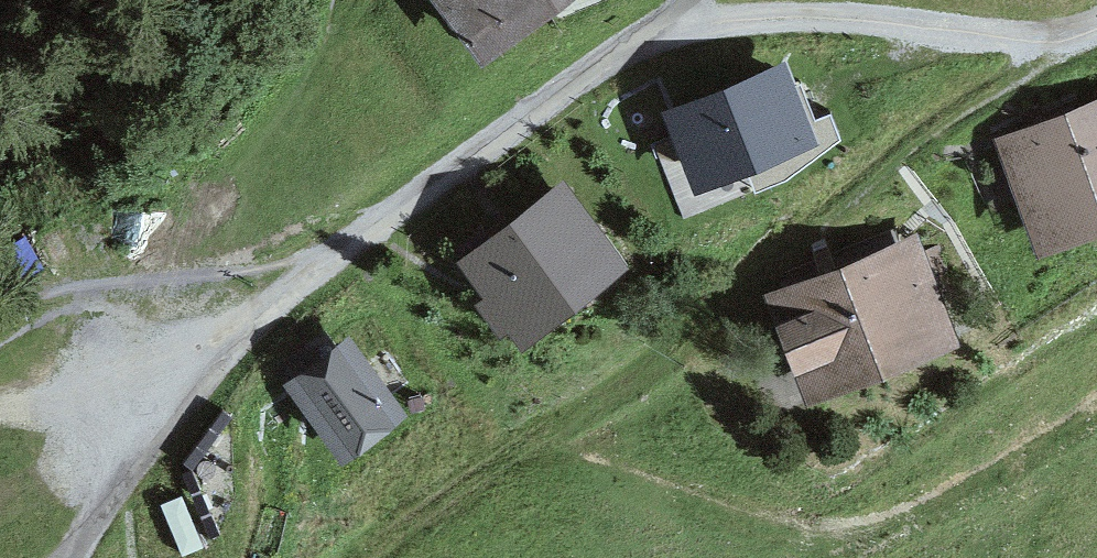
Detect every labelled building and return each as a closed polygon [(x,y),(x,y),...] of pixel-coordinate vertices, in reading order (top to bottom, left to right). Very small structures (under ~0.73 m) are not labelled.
[(487,44),(548,0),(454,0),(487,44)] [(806,124),(781,64),(674,109),(699,169),(806,124)] [(1044,241),(1096,220),(1096,113),(1007,149),(1044,241)] [(470,260),(526,333),(615,264),(559,191),(470,260)] [(809,392),(947,339),(911,245),(773,298),(809,392)] [(398,409),(348,343),(294,385),(344,450),(398,409)]
